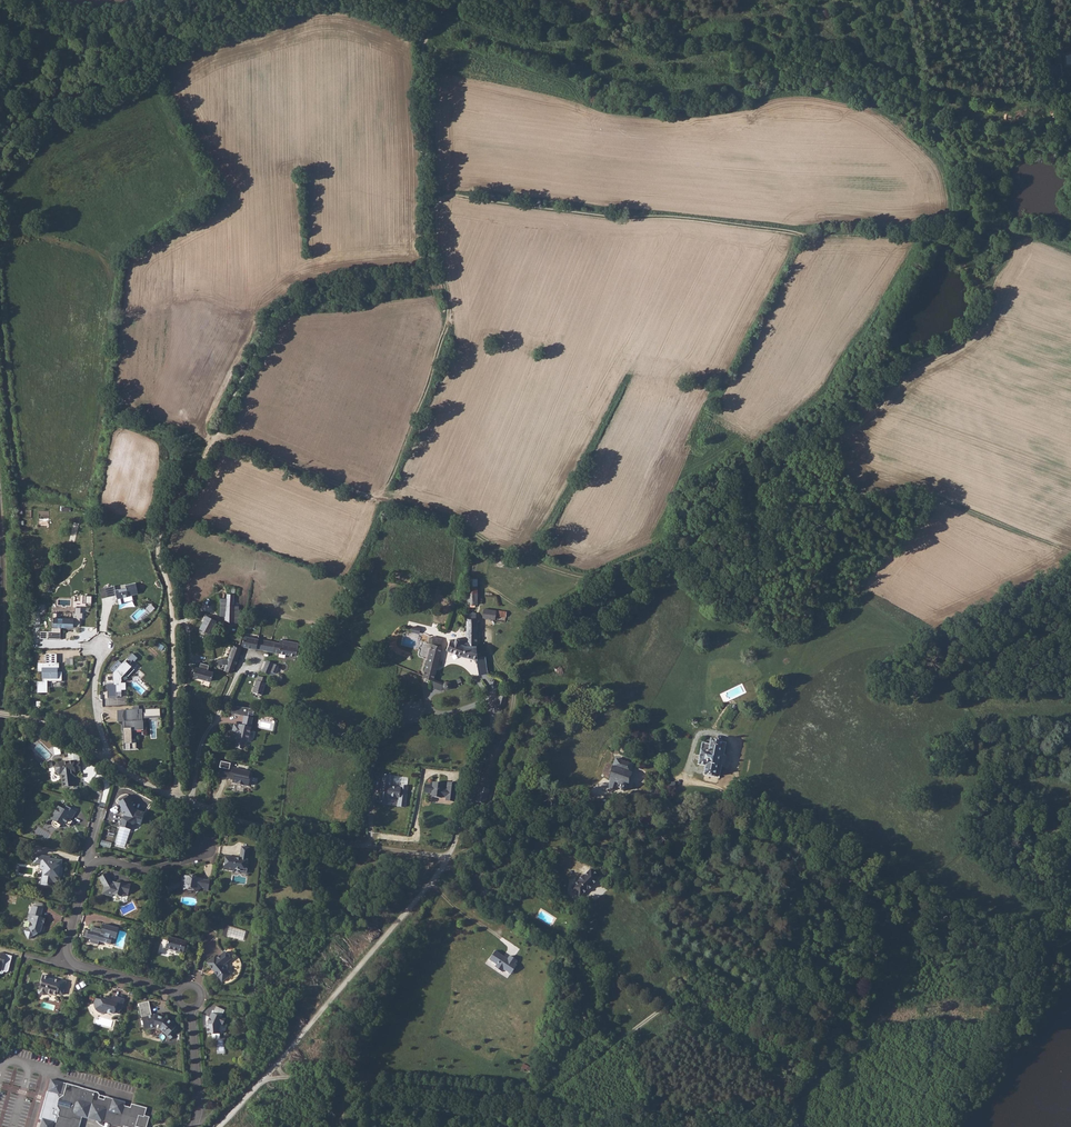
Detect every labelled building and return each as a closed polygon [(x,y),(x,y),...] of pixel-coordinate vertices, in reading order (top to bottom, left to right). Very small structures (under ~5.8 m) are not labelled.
[(1047,80),(1063,78),(1061,63),(1045,66),(1047,80)] [(477,605),(478,578),(469,578),(468,604),(477,605)] [(114,586),(105,588),(107,597),(116,595),(117,599),(118,599),(119,604),(125,603),(124,602),(133,600),(132,593),(137,592),(136,583),(125,585),(126,588),(115,590),(114,586)] [(226,616),(226,622),(240,623),(241,605),(234,606),(235,594),(227,594),(227,599),(221,599),(221,616),(226,616)] [(74,613),(73,618),(74,618),(73,626),(80,627),(80,618),(83,618),(83,613),(81,613),(81,608),(75,608),(75,613),(74,613)] [(508,612),(484,608),(484,616),(497,618),(497,614),(507,616),(508,612)] [(476,611),(466,611),(466,641),(477,642),(477,616),(475,616),(476,611)] [(210,635),(217,621),(207,615),(200,629),(210,635)] [(73,626),(74,618),(73,618),(54,617),(53,627),(61,627),(73,628),(73,626)] [(61,639),(61,627),(53,627),(52,627),(52,631),(40,631),(40,639),(61,639)] [(301,641),(284,638),(284,641),(245,633),(243,645),(299,654),(301,641)] [(431,640),(425,673),(436,678),(443,644),(442,644),(443,637),(433,635),(433,640),(431,640)] [(464,652),(466,641),(459,640),(459,637),(457,636),(455,636),(454,639),(449,638),(448,647),(464,652)] [(477,642),(466,641),(464,652),(478,654),(479,674),(487,671),(485,653),(483,653),(482,650),(481,649),(477,649),(477,642)] [(224,669),(230,672),(232,668),(234,669),(240,654),(243,646),(233,643),(233,645),(229,657),(219,658),(220,664),(226,663),(224,669)] [(38,682),(38,692),(47,692),(47,681),(62,681),(62,672),(56,672),(56,670),(59,670),(59,664),(57,664),(57,655),(46,655),(46,664),(38,664),(38,672),(43,672),(43,682),(38,682)] [(116,685),(117,696),(121,696),(121,690),(125,690),(125,683),(121,683),(121,678),(125,674),(127,676),(133,670),(128,666),(131,663),(127,659),(114,674),(114,682),(118,682),(118,683),(116,683),(116,685)] [(269,661),(266,668),(272,671),(276,664),(269,661)] [(274,672),(279,673),(282,666),(277,664),(274,672)] [(193,676),(213,682),(214,677),(219,679),(220,674),(216,673),(216,672),(209,671),(209,667),(204,665),(203,669),(195,667),(193,676)] [(257,693),(265,696),(267,688),(271,678),(264,674),(262,681),(260,680),(257,693)] [(441,674),(439,679),(446,681),(446,683),(448,685),(452,685),(454,683),(452,681),(450,677),(441,674)] [(431,688),(441,690),(443,683),(433,680),(431,688)] [(117,696),(116,685),(108,685),(108,698),(118,698),(117,696)] [(503,694),(497,693),(494,705),(500,706),(503,694)] [(549,698),(539,695),(537,700),(547,703),(549,698)] [(123,731),(124,750),(130,750),(130,731),(143,730),(143,721),(142,721),(142,715),(138,715),(137,710),(126,710),(126,722),(124,722),(125,731),(123,731)] [(237,745),(245,747),(247,739),(250,739),(255,716),(246,714),(244,723),(241,723),(236,722),(234,732),(240,733),(237,745)] [(590,719),(597,724),(599,719),(592,715),(590,719)] [(705,775),(715,777),(723,740),(712,737),(711,743),(703,741),(699,765),(706,766),(705,775)] [(598,745),(612,757),(615,753),(601,742),(598,745)] [(633,773),(635,765),(615,758),(615,761),(616,762),(614,767),(611,766),(607,779),(611,781),(609,788),(617,791),(619,789),(622,790),(625,793),(628,792),(628,788),(629,785),(630,785),(635,774),(633,773)] [(80,770),(79,762),(72,762),(72,761),(56,763),(53,766),(54,773),(56,774),(59,774),(60,777),(59,777),(59,780),(61,781),(62,788),(73,787),(72,777),(75,777),(74,771),(80,770)] [(248,769),(232,765),(230,775),(233,775),(232,780),(236,781),(237,780),(242,780),(243,782),(247,783),(249,772),(248,771),(248,769)] [(392,776),(382,775),(380,787),(385,788),(384,791),(380,791),(379,800),(386,801),(386,798),(398,800),(397,806),(404,807),(406,788),(399,787),(399,791),(390,790),(392,776)] [(454,803),(458,786),(450,784),(448,791),(444,790),(445,785),(435,783),(435,786),(427,784),(426,792),(433,793),(433,797),(442,799),(442,797),(447,798),(446,802),(454,803)] [(485,802),(490,787),(481,784),(475,799),(485,802)] [(131,797),(118,803),(121,809),(125,817),(121,819),(119,827),(131,830),(134,823),(141,825),(145,813),(136,810),(133,803),(134,802),(131,797)] [(55,825),(57,828),(60,828),(62,825),(65,827),(67,825),(70,827),(75,821),(73,820),(78,813),(68,806),(66,810),(61,806),(52,819),(55,821),(54,822),(55,825)] [(247,869),(250,853),(241,851),(240,856),(239,859),(233,858),(226,857),(223,870),(233,872),(234,870),(239,871),(240,868),(247,869)] [(60,874),(62,866),(63,860),(49,858),(50,856),(34,854),(32,863),(43,865),(43,869),(47,870),(46,875),(44,883),(54,885),(55,882),(60,883),(62,874),(60,874)] [(571,890),(581,898),(587,891),(588,892),(596,883),(595,882),(601,875),(591,867),(585,875),(584,874),(577,882),(578,883),(571,890)] [(122,893),(127,894),(130,885),(120,882),(119,884),(110,881),(107,874),(98,878),(102,887),(101,893),(111,896),(112,894),(120,897),(122,893)] [(200,888),(206,890),(208,882),(201,881),(201,880),(194,879),(194,877),(189,877),(189,878),(183,877),(180,886),(183,891),(186,889),(192,890),(195,894),(200,890),(200,888)] [(481,895),(488,899),(492,893),(484,889),(481,895)] [(23,930),(29,938),(43,930),(43,927),(42,926),(44,920),(41,918),(43,911),(32,908),(28,921),(30,923),(29,927),(23,930)] [(117,929),(102,924),(100,930),(91,927),(90,932),(83,930),(81,936),(89,939),(88,943),(96,945),(97,941),(109,944),(111,938),(114,939),(117,929)] [(191,951),(194,944),(173,938),(169,951),(188,957),(190,951),(191,951)] [(206,955),(221,973),(229,967),(225,962),(227,959),(227,957),(225,954),(229,951),(223,943),(215,950),(214,949),(206,955)] [(504,957),(495,951),(489,960),(496,965),(495,967),(502,972),(503,970),(508,973),(511,968),(514,970),(517,965),(515,964),(517,961),(509,956),(507,961),(503,959),(504,957)] [(1,976),(2,973),(6,974),(11,957),(0,954),(0,976),(1,976)] [(36,992),(43,994),(44,992),(49,994),(51,992),(61,995),(65,982),(58,979),(57,981),(48,978),(49,977),(41,974),(36,992)] [(97,1013),(106,1016),(106,1013),(114,1016),(114,1015),(119,1016),(121,1009),(122,1010),(125,1002),(125,1001),(115,998),(113,1002),(107,1000),(105,1004),(97,1001),(96,1007),(97,1013)] [(165,1034),(169,1039),(175,1033),(166,1024),(155,1020),(151,1020),(149,1007),(138,1008),(140,1029),(146,1028),(146,1032),(150,1032),(153,1032),(158,1034),(161,1038),(165,1034)] [(219,1040),(219,1035),(219,1026),(220,1024),(221,1023),(223,1025),(225,1020),(221,1017),(212,1013),(211,1012),(207,1020),(208,1021),(208,1027),(207,1027),(207,1033),(212,1033),(212,1034),(212,1039),(219,1040)] [(93,1123),(97,1125),(103,1126),(105,1123),(107,1123),(110,1124),(110,1126),(111,1126),(113,1126),(120,1126),(121,1126),(123,1126),(134,1126),(135,1126),(144,1126),(147,1117),(144,1116),(145,1109),(130,1104),(129,1107),(122,1104),(123,1102),(105,1096),(104,1099),(98,1097),(99,1094),(97,1092),(65,1082),(61,1095),(63,1098),(60,1108),(57,1110),(53,1122),(41,1117),(38,1126),(78,1126),(80,1122),(78,1121),(79,1117),(93,1123)]
